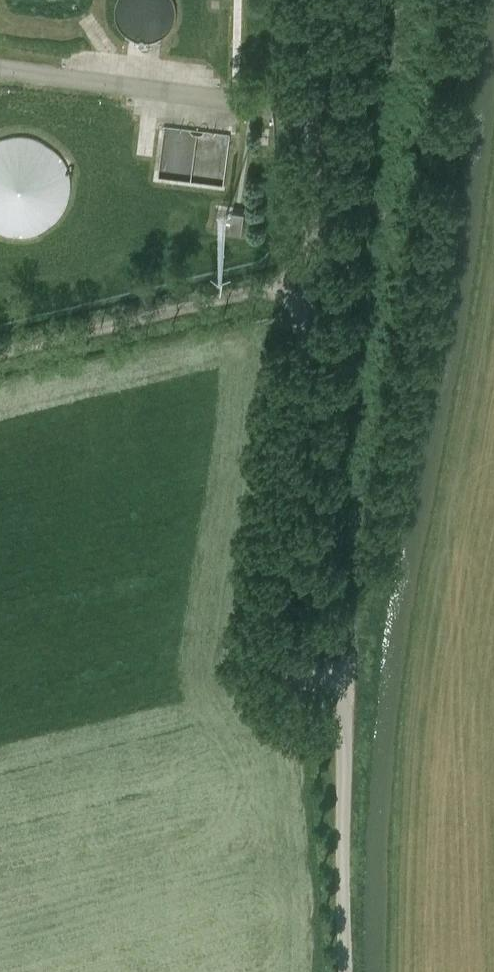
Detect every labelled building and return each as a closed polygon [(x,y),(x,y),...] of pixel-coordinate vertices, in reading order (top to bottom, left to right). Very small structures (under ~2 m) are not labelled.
[(175,19),(175,8),(172,0),(116,0),(113,9),(113,20),(117,30),(124,38),(134,44),(144,46),(155,43),(165,38),(171,29),(175,19)] [(73,195),(73,177),(67,160),(55,146),(39,137),(21,134),(3,138),(0,140),(0,234),(4,236),(22,239),(40,236),(56,226),(67,212),(73,195)] [(241,232),(244,213),(232,211),(229,231),(241,232)]
